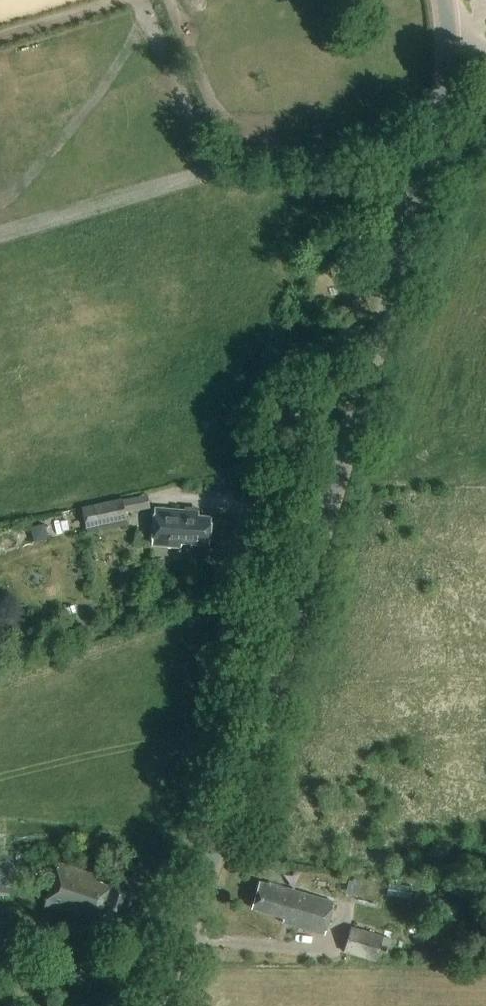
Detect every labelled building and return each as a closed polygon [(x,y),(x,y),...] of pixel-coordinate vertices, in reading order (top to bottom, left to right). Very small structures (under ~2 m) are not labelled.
[(122,498),(93,504),(99,531),(128,524),(122,498)] [(210,545),(213,518),(199,517),(199,512),(157,508),(154,545),(181,547),(181,543),(210,545)] [(14,894),(15,851),(0,850),(0,894),(14,894)] [(126,930),(129,921),(125,919),(127,913),(124,912),(130,893),(102,884),(104,878),(62,864),(48,906),(101,924),(100,927),(121,934),(123,928),(126,930)] [(325,935),(335,903),(265,882),(256,911),(284,919),(283,923),(325,935)] [(12,921),(0,920),(0,942),(10,943),(12,921)] [(382,935),(351,927),(344,953),(376,961),(379,950),(388,952),(393,932),(384,930),(382,935)]
